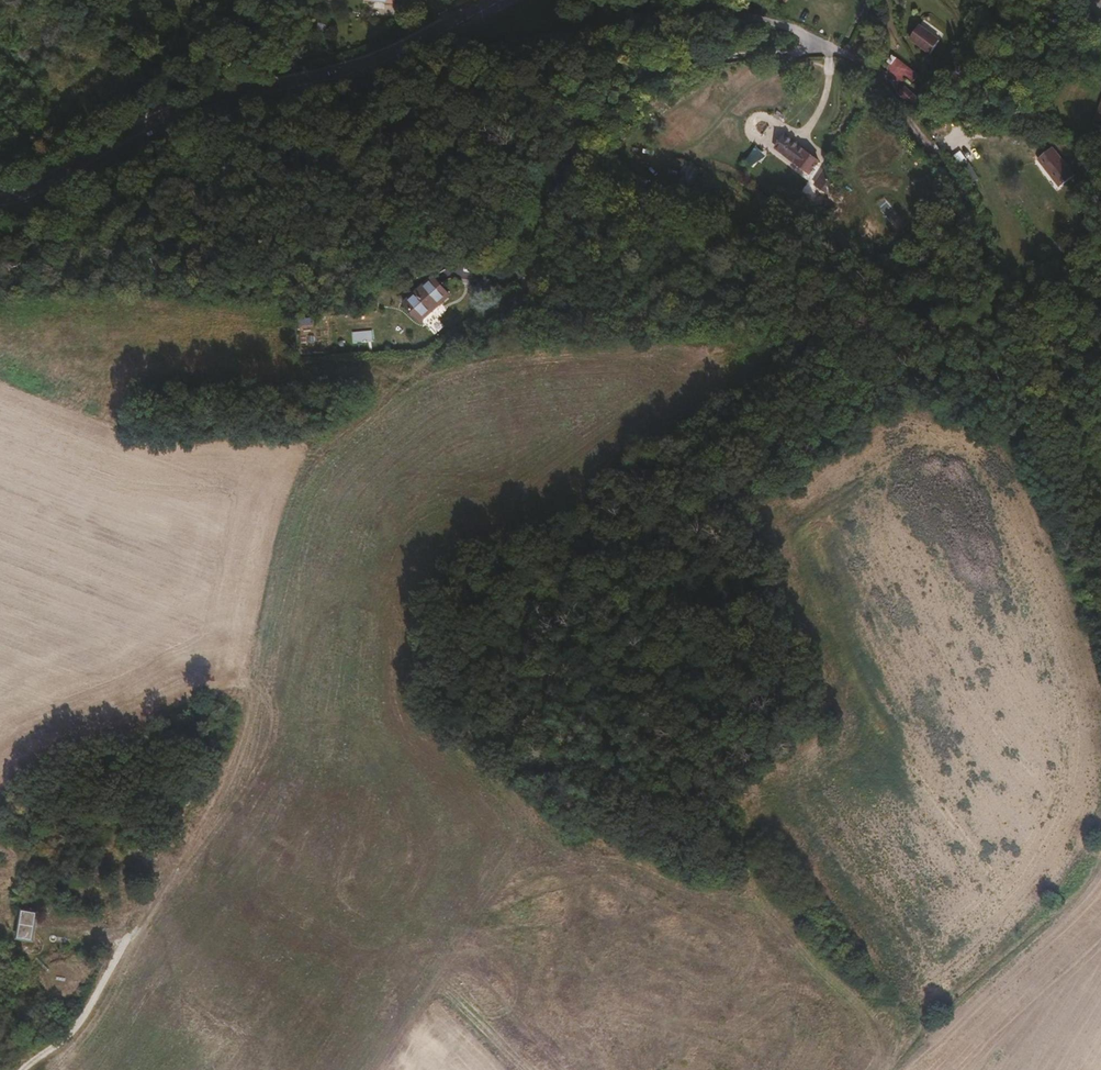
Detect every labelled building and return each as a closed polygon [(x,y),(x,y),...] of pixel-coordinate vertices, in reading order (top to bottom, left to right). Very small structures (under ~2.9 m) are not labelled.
[(942,43),(923,29),(914,43),(920,47),(922,44),(935,53),(942,43)] [(918,77),(895,56),(888,64),(910,86),(918,77)] [(909,108),(914,100),(913,99),(906,104),(909,108)] [(921,110),(914,100),(909,108),(915,118),(921,110)] [(818,163),(787,138),(780,146),(798,161),(795,166),(809,177),(818,163)] [(1071,173),(1048,147),(1038,156),(1049,168),(1045,171),(1057,185),(1071,173)] [(1049,168),(1038,156),(1034,159),(1045,171),(1049,168)] [(420,320),(450,295),(448,293),(416,292),(404,301),(420,320)] [(352,342),(373,339),(372,332),(351,335),(352,342)] [(19,936),(34,938),(39,909),(24,907),(19,936)]
